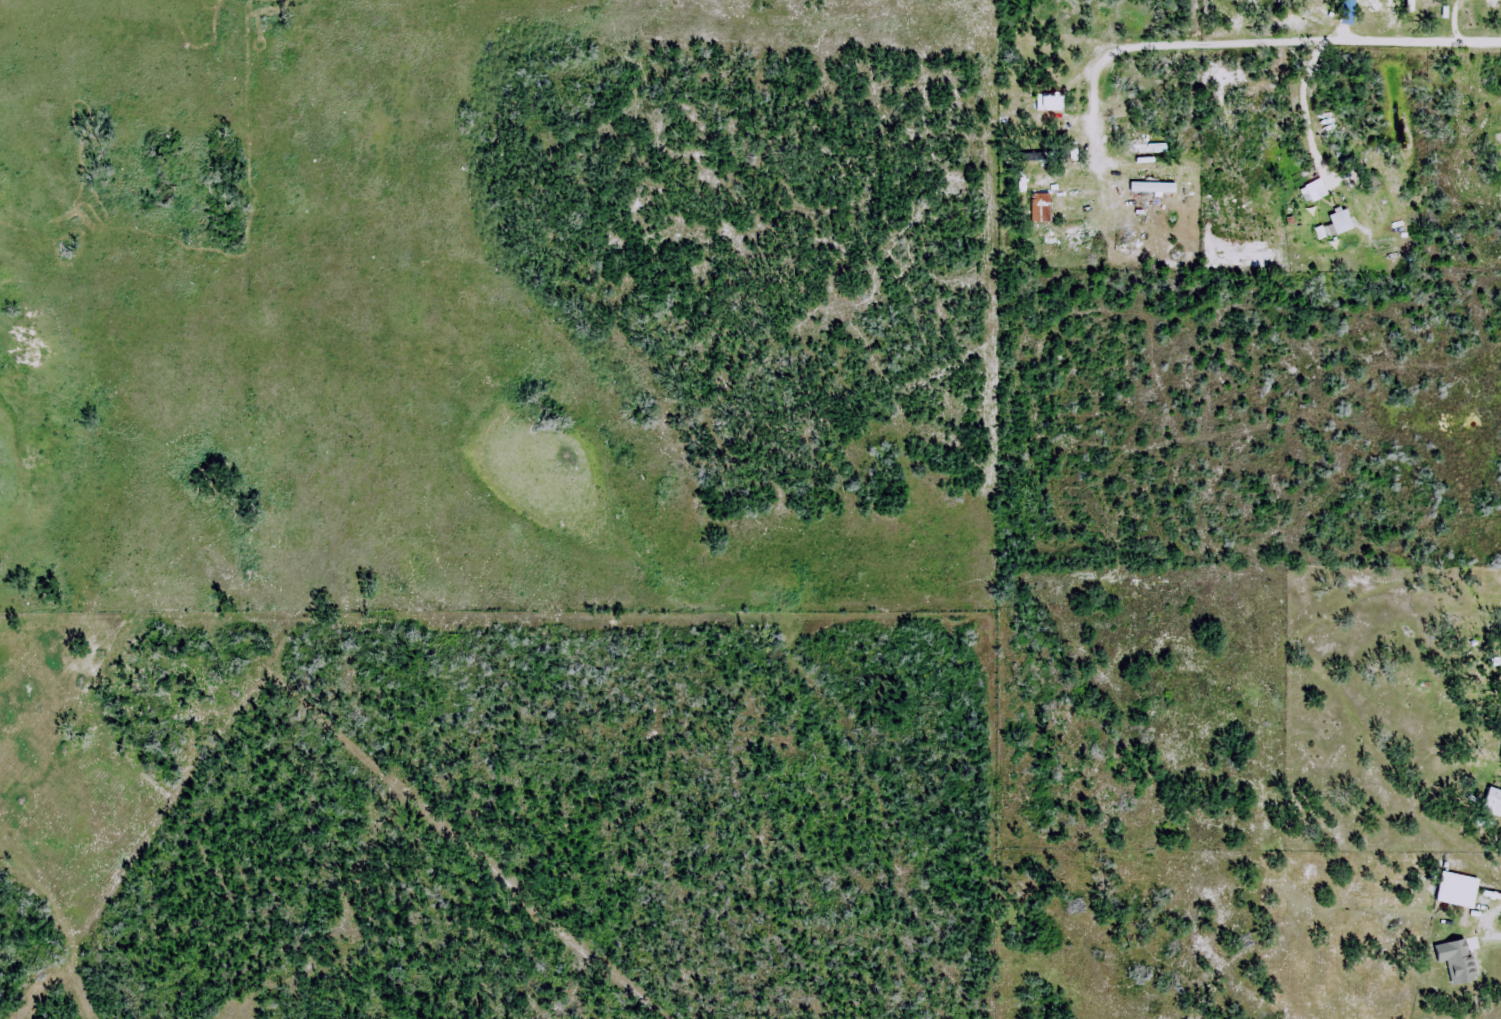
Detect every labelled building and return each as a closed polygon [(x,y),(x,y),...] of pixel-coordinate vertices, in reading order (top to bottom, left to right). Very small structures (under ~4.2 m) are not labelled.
[(1066,110),(1066,93),(1038,93),(1038,110),(1066,110)] [(1129,137),(1129,153),(1167,153),(1167,144),(1143,144),(1143,137),(1129,137)] [(1032,193),(1032,222),(1051,222),(1051,193),(1032,193)] [(1348,219),(1344,212),(1336,215),(1340,223),(1348,219)] [(1492,786),(1482,811),(1500,818),(1500,790),(1492,786)]
